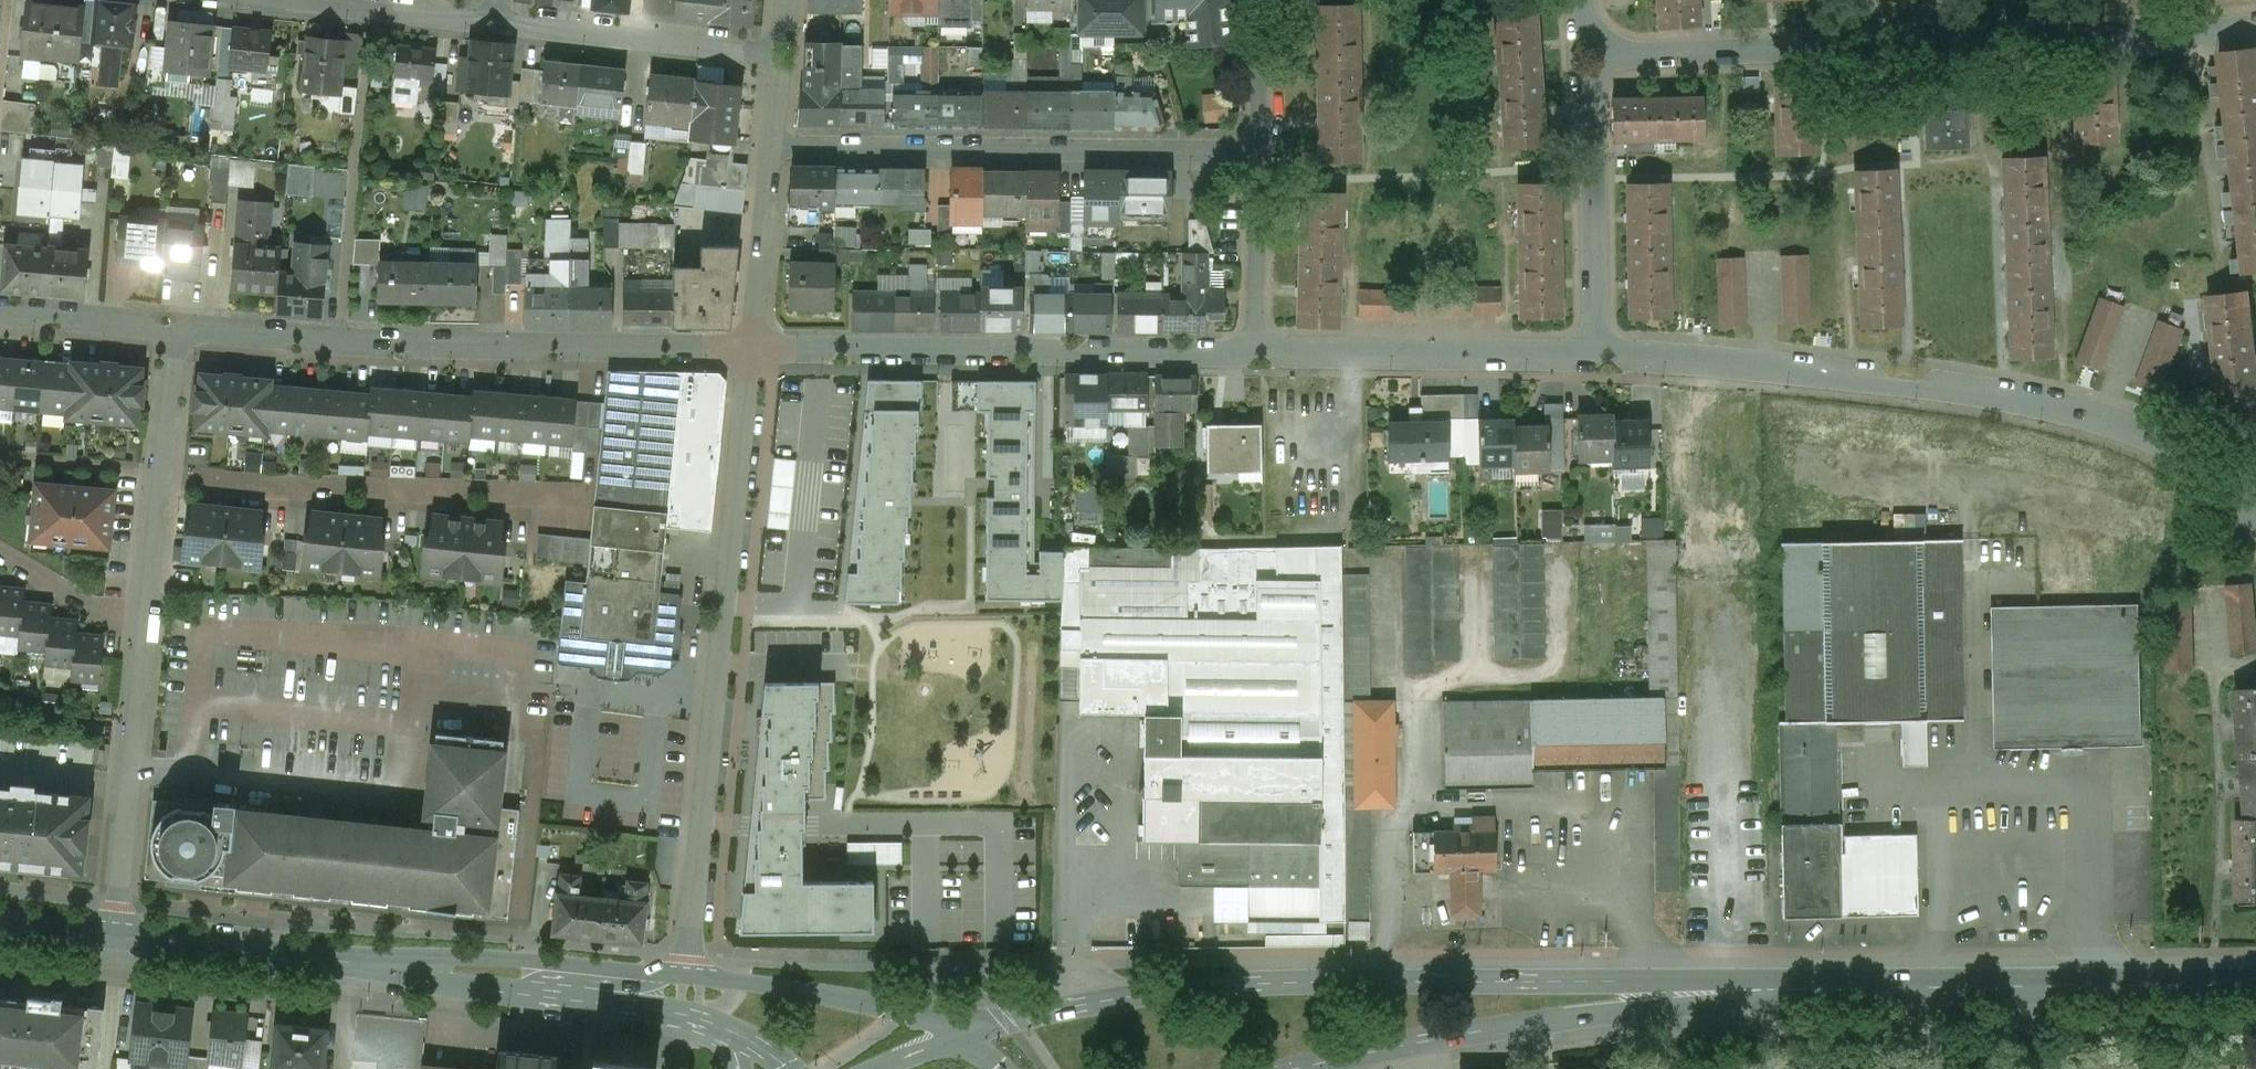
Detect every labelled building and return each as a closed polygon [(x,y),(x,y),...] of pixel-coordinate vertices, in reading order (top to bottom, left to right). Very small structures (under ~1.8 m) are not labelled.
[(582,8),(593,9),(594,0),(583,0),(582,8)] [(593,9),(629,13),(630,0),(594,0),(593,9)] [(672,19),(674,0),(660,0),(659,11),(649,10),(647,27),(684,32),(685,20),(672,19)] [(676,18),(705,21),(707,2),(707,0),(677,0),(676,18)] [(713,3),(707,2),(705,21),(750,25),(752,0),(713,0),(713,3)] [(841,15),(863,15),(863,0),(841,0),(841,15)] [(889,12),(904,12),(904,18),(910,24),(924,24),(924,12),(939,12),(939,0),(889,0),(889,12)] [(939,12),(939,28),(973,28),(973,22),(971,22),(971,8),(971,0),(939,0),(939,12)] [(971,8),(971,22),(973,22),(983,22),(984,0),(971,0),(971,8)] [(1078,34),(1143,35),(1144,0),(1078,0),(1078,34)] [(1157,16),(1187,16),(1191,47),(1230,43),(1225,0),(1157,0),(1157,16)] [(1660,30),(1700,27),(1698,0),(1658,0),(1660,30)] [(96,1),(85,1),(84,10),(80,44),(91,45),(96,1)] [(139,6),(96,1),(91,45),(104,47),(121,49),(134,50),(139,6)] [(84,10),(29,4),(23,58),(78,64),(80,44),(84,10)] [(1359,161),(1356,5),(1315,6),(1316,45),(1318,123),(1318,162),(1359,161)] [(1535,14),(1492,17),(1503,149),(1543,147),(1541,114),(1537,47),(1535,14)] [(212,26),(178,23),(175,49),(171,49),(170,59),(191,61),(191,69),(208,70),(212,26)] [(223,27),(212,26),(208,70),(219,72),(223,27)] [(1072,27),(1054,27),(1053,48),(1072,48),(1072,27)] [(271,33),(235,30),(231,67),(277,72),(279,58),(269,57),(271,33)] [(1027,34),(1014,34),(1014,58),(1027,59),(1027,34)] [(362,36),(344,35),(343,41),(345,41),(343,62),(360,64),(362,36)] [(343,41),(306,38),(301,91),(340,95),(343,62),(345,41),(343,41)] [(515,45),(472,41),(471,59),(463,58),(460,91),(510,96),(512,81),(515,45)] [(893,44),(892,90),(907,90),(907,65),(941,66),(941,45),(893,44)] [(842,46),(805,45),(803,89),(800,89),(797,125),(841,125),(841,91),(842,46)] [(885,91),(862,91),(863,46),(842,46),(841,91),(841,125),(885,126),(885,91)] [(121,49),(104,47),(100,85),(116,87),(121,49)] [(171,49),(151,47),(147,88),(167,90),(170,59),(171,49)] [(438,51),(399,47),(396,78),(419,80),(419,86),(435,87),(438,51)] [(2218,54),(2243,275),(2255,274),(2255,50),(2218,54)] [(583,67),(548,62),(543,104),(564,107),(565,100),(579,102),(583,67)] [(1027,62),(1006,62),(1006,93),(1026,93),(1027,62)] [(1129,67),(1119,66),(1119,82),(1128,83),(1129,67)] [(627,71),(583,67),(579,102),(578,110),(610,113),(609,118),(622,120),(627,71)] [(538,70),(525,69),(523,82),(521,101),(535,103),(538,70)] [(2111,75),(2072,77),(2074,144),(2114,143),(2111,75)] [(696,83),(653,78),(648,122),(691,126),(696,83)] [(523,82),(512,81),(510,96),(509,108),(520,110),(521,101),(523,82)] [(739,86),(696,82),(696,83),(691,126),(690,141),(710,143),(732,146),(739,86)] [(1153,94),(1131,94),(1131,83),(1128,83),(1119,82),(1116,82),(1115,94),(1115,129),(1156,129),(1161,122),(1153,94)] [(1965,82),(1925,84),(1928,152),(1968,150),(1965,82)] [(356,111),(360,87),(345,85),(342,109),(356,111)] [(1815,88),(1774,90),(1777,157),(1818,155),(1815,88)] [(939,92),(894,92),(894,127),(938,127),(939,92)] [(983,93),(939,92),(938,127),(982,127),(983,93)] [(1006,93),(983,93),(982,127),(1026,128),(1026,93),(1006,93)] [(1071,93),(1026,93),(1026,128),(1070,128),(1071,93)] [(1115,94),(1071,93),(1070,128),(1115,129),(1115,94)] [(1230,93),(1206,93),(1207,121),(1231,120),(1230,93)] [(1703,100),(1612,101),(1612,139),(1703,139),(1703,100)] [(227,103),(216,102),(214,115),(226,116),(227,103)] [(38,106),(6,103),(3,132),(35,135),(38,106)] [(446,103),(443,135),(458,136),(461,104),(446,103)] [(648,143),(632,142),(628,175),(644,176),(648,143)] [(101,143),(98,167),(113,169),(114,164),(116,144),(101,143)] [(732,146),(710,143),(707,168),(698,167),(696,185),(746,191),(748,165),(730,163),(732,146)] [(133,146),(116,144),(114,164),(131,166),(132,160),(133,146)] [(143,147),(133,146),(132,160),(141,161),(143,147)] [(58,147),(50,147),(48,163),(56,164),(58,150),(58,147)] [(72,151),(58,150),(56,164),(70,165),(72,151)] [(232,159),(232,183),(257,184),(257,160),(232,159)] [(2042,161),(2003,162),(2004,195),(2007,261),(2009,327),(2011,360),(2050,358),(2042,161)] [(48,163),(28,162),(23,215),(51,218),(56,164),(48,163)] [(289,194),(316,195),(317,164),(290,163),(289,194)] [(70,165),(56,164),(51,218),(64,219),(73,220),(76,183),(79,180),(80,172),(78,171),(78,166),(70,165)] [(436,170),(421,168),(420,177),(435,179),(436,170)] [(835,170),(799,170),(792,177),(792,204),(789,204),(789,227),(820,228),(820,207),(837,207),(835,170)] [(880,171),(835,170),(837,207),(880,207),(880,171)] [(902,171),(880,171),(880,207),(901,207),(901,194),(902,171)] [(925,171),(902,171),(901,194),(925,194),(925,171)] [(982,172),(952,171),(952,206),(951,222),(954,222),(982,223),(982,212),(982,172)] [(1027,173),(982,172),(982,212),(1001,212),(1001,218),(1027,218),(1027,173)] [(1058,173),(1027,173),(1027,218),(1026,223),(1056,224),(1058,224),(1058,202),(1058,173)] [(1895,173),(1856,174),(1862,330),(1902,328),(1900,289),(1897,211),(1895,173)] [(1118,174),(1086,174),(1086,219),(1118,219),(1118,174)] [(1172,174),(1118,174),(1118,219),(1171,220),(1171,217),(1167,217),(1168,206),(1171,206),(1172,174)] [(1667,183),(1627,184),(1627,218),(1628,285),(1629,319),(1668,319),(1667,183)] [(696,185),(683,184),(674,205),(674,208),(743,215),(746,191),(696,185)] [(1558,184),(1517,185),(1519,318),(1559,318),(1559,285),(1558,218),(1558,184)] [(428,209),(429,186),(407,186),(407,208),(428,209)] [(1339,328),(1342,194),(1301,193),(1300,226),(1299,293),(1298,327),(1339,328)] [(275,205),(243,202),(239,245),(270,248),(275,205)] [(1072,202),(1058,202),(1058,224),(1056,224),(1056,233),(1059,233),(1071,232),(1072,202)] [(951,222),(952,206),(938,206),(938,234),(945,235),(954,226),(954,222),(951,222)] [(64,219),(51,218),(49,241),(62,242),(64,219)] [(167,225),(121,220),(118,257),(164,262),(167,225)] [(205,227),(182,225),(182,222),(168,220),(167,225),(164,262),(201,265),(202,247),(204,247),(205,227)] [(619,221),(605,220),(605,249),(619,249),(619,227),(619,221)] [(1206,246),(1206,220),(1192,220),(1192,246),(1206,246)] [(552,276),(528,276),(526,327),(527,327),(527,326),(569,327),(570,260),(571,239),(571,221),(548,221),(546,260),(552,260),(552,276)] [(674,226),(619,227),(619,249),(674,248),(674,226)] [(931,231),(909,231),(909,245),(931,245),(931,231)] [(1071,232),(1059,233),(1058,251),(1071,252),(1071,232)] [(382,263),(382,238),(358,238),(357,263),(382,263)] [(588,239),(571,239),(570,260),(588,261),(588,239)] [(331,245),(296,242),(294,261),(293,261),(292,267),(294,267),(293,271),(282,270),(278,315),(324,320),(331,245)] [(239,245),(237,245),(233,289),(279,293),(283,250),(270,248),(239,245)] [(740,247),(701,246),(701,267),(692,266),(692,267),(673,267),(672,292),(672,328),(722,329),(732,320),(740,247)] [(48,251),(7,248),(4,293),(44,296),(48,251)] [(524,251),(510,250),(509,285),(523,285),(524,251)] [(850,250),(818,250),(818,264),(836,264),(836,265),(849,265),(850,250)] [(88,254),(48,251),(44,296),(84,299),(88,254)] [(1040,253),(1027,252),(1027,261),(1027,270),(1042,270),(1042,263),(1040,263),(1040,253)] [(1186,252),(1186,258),(1185,258),(1185,270),(1186,270),(1186,296),(1164,296),(1163,332),(1209,332),(1209,317),(1225,317),(1225,289),(1209,289),(1209,271),(1209,270),(1207,269),(1207,257),(1207,252),(1186,252)] [(1116,254),(1105,254),(1105,278),(1116,278),(1116,254)] [(1139,254),(1116,254),(1116,278),(1116,286),(1139,286),(1139,254)] [(1808,257),(1781,258),(1784,326),(1811,325),(1808,257)] [(1743,259),(1716,260),(1720,328),(1746,327),(1743,259)] [(588,261),(570,260),(569,327),(612,327),(613,290),(588,290),(588,261)] [(1027,261),(1008,261),(1008,283),(1027,283),(1027,270),(1027,261)] [(818,264),(789,264),(789,311),(836,312),(836,265),(836,264),(818,264)] [(431,267),(382,266),(382,302),(430,303),(431,267)] [(477,268),(431,267),(430,303),(477,304),(477,268)] [(1006,284),(1005,268),(983,270),(984,286),(1006,284)] [(507,270),(494,270),(494,295),(506,295),(507,270)] [(928,281),(911,281),(911,296),(928,296),(928,281)] [(647,282),(625,282),(625,291),(646,292),(647,282)] [(1050,285),(1030,285),(1030,295),(1050,295),(1050,285)] [(1109,287),(1100,286),(1100,295),(1109,295),(1109,287)] [(954,287),(943,287),(943,296),(954,296),(954,287)] [(1022,289),(983,289),(983,296),(983,331),(1022,331),(1022,289)] [(1499,289),(1434,290),(1434,317),(1500,316),(1499,289)] [(646,292),(625,291),(624,328),(672,328),(672,292),(646,292)] [(1412,294),(1360,292),(1359,318),(1411,320),(1412,294)] [(2207,298),(2222,429),(2255,425),(2255,370),(2251,326),(2248,293),(2207,298)] [(1050,295),(1030,295),(1030,331),(1070,332),(1071,295),(1050,295)] [(1100,295),(1071,295),(1070,332),(1110,332),(1111,295),(1109,295),(1100,295)] [(895,296),(853,296),(853,330),(894,330),(895,296)] [(911,296),(895,296),(894,330),(933,331),(934,296),(928,296),(911,296)] [(943,296),(942,296),(942,331),(983,331),(983,296),(954,296),(943,296)] [(1164,296),(1120,296),(1120,332),(1163,332),(1164,296)] [(2123,309),(2099,300),(2075,363),(2099,372),(2123,309)] [(2159,322),(2135,386),(2160,395),(2184,331),(2159,322)] [(0,360),(0,408),(14,409),(18,361),(0,360)] [(46,364),(18,361),(14,409),(41,412),(46,364)] [(73,366),(46,364),(41,412),(69,414),(74,364),(73,364),(73,366)] [(103,367),(74,364),(69,414),(70,414),(70,411),(86,413),(85,420),(119,423),(119,421),(136,423),(136,425),(137,425),(139,405),(142,405),(144,389),(141,388),(142,370),(117,368),(117,366),(104,364),(103,367)] [(679,370),(609,372),(606,394),(592,545),(663,553),(664,553),(666,527),(679,377),(679,370)] [(717,371),(679,370),(679,377),(666,527),(709,532),(725,380),(717,371)] [(270,382),(241,379),(241,377),(227,376),(227,378),(202,376),(200,394),(197,393),(195,410),(198,410),(197,429),(199,429),(199,427),(216,428),(216,430),(249,433),(249,425),(265,427),(266,427),(270,387),(270,382)] [(1108,376),(1068,376),(1067,411),(1108,412),(1108,376)] [(1146,376),(1108,376),(1108,412),(1125,412),(1146,413),(1146,376)] [(1195,377),(1155,376),(1155,415),(1166,415),(1166,411),(1195,411),(1195,377)] [(1035,378),(953,379),(951,410),(986,410),(986,477),(994,477),(993,495),(986,495),(986,598),(1061,598),(1062,547),(1034,547),(1035,378)] [(921,382),(868,382),(850,553),(855,553),(855,567),(849,567),(846,604),(899,603),(921,382)] [(295,389),(270,387),(266,427),(265,427),(265,431),(291,433),(295,389)] [(321,391),(295,389),(291,433),(317,436),(321,391)] [(371,396),(346,394),(342,438),(368,440),(372,389),(371,389),(371,396)] [(397,392),(372,389),(368,440),(369,434),(393,436),(397,392)] [(346,394),(321,391),(317,436),(342,438),(346,394)] [(423,394),(397,392),(393,436),(419,438),(423,394)] [(500,395),(473,392),(473,398),(474,398),(470,437),(471,437),(496,439),(500,395)] [(448,396),(423,394),(419,438),(444,440),(448,396)] [(1478,394),(1464,395),(1465,418),(1479,418),(1478,394)] [(525,397),(500,395),(496,439),(521,441),(525,397)] [(1464,395),(1421,396),(1422,421),(1423,421),(1424,425),(1448,424),(1448,426),(1465,426),(1465,418),(1464,395)] [(473,398),(448,396),(444,440),(471,443),(471,437),(470,437),(474,398),(473,398)] [(551,399),(525,397),(521,441),(547,443),(551,399)] [(577,402),(551,399),(547,443),(573,446),(577,402)] [(1108,412),(1067,411),(1067,426),(1091,427),(1108,427),(1108,426),(1108,412)] [(1125,412),(1108,412),(1108,426),(1125,426),(1125,412)] [(1613,418),(1577,418),(1578,454),(1613,453),(1613,423),(1613,418)] [(1172,421),(1155,421),(1155,446),(1172,446),(1172,421)] [(1647,423),(1613,423),(1613,453),(1614,460),(1648,460),(1647,423)] [(1448,426),(1448,424),(1424,425),(1389,425),(1390,459),(1449,458),(1448,426)] [(1514,429),(1514,424),(1479,424),(1480,461),(1515,461),(1514,429)] [(1465,457),(1465,426),(1448,426),(1449,458),(1465,457)] [(1262,427),(1208,428),(1208,450),(1219,450),(1219,467),(1263,466),(1262,427)] [(1549,429),(1514,429),(1515,461),(1515,467),(1550,466),(1549,429)] [(768,525),(790,528),(800,460),(778,456),(768,525)] [(1150,460),(1136,459),(1135,469),(1149,470),(1150,460)] [(1211,484),(1195,484),(1195,521),(1211,521),(1211,484)] [(115,492),(37,485),(33,533),(51,535),(50,543),(91,546),(92,539),(110,540),(115,492)] [(235,509),(221,507),(221,508),(194,506),(192,525),(187,529),(183,562),(207,565),(207,560),(212,556),(234,558),(238,563),(237,568),(261,570),(265,537),(261,532),(263,513),(235,510),(235,509)] [(355,516),(341,514),(340,516),(313,513),(311,532),(306,536),(303,570),(326,572),(327,567),(332,563),(342,564),(341,576),(342,576),(343,564),(353,565),(357,570),(357,575),(381,578),(384,544),(380,539),(382,520),(355,517),(355,516)] [(461,519),(434,516),(432,536),(426,541),(422,576),(447,578),(447,573),(452,569),(462,570),(461,581),(463,581),(464,570),(474,571),(478,576),(477,582),(502,584),(505,549),(501,543),(503,524),(475,521),(476,519),(462,518),(461,519)] [(1650,533),(1666,531),(1664,517),(1649,519),(1650,533)] [(1586,523),(1586,541),(1620,541),(1620,523),(1586,523)] [(552,536),(539,534),(536,560),(549,561),(552,536)] [(565,537),(552,536),(549,561),(562,563),(565,537)] [(578,538),(565,537),(562,563),(575,564),(578,538)] [(591,540),(578,538),(575,564),(588,565),(591,540)] [(1959,542),(1784,544),(1788,722),(1788,724),(1835,723),(1836,743),(1863,742),(1863,723),(1901,722),(1925,721),(1962,721),(1959,542)] [(1544,655),(1543,543),(1494,544),(1495,657),(1544,655)] [(663,553),(592,545),(587,583),(566,581),(558,658),(593,663),(598,673),(625,676),(632,668),(660,670),(673,659),(675,643),(680,599),(659,596),(661,582),(660,582),(663,553)] [(1457,545),(1407,546),(1408,672),(1432,672),(1432,659),(1458,658),(1457,545)] [(1341,547),(1277,549),(1278,573),(1296,573),(1296,568),(1316,568),(1316,582),(1342,581),(1341,547)] [(1087,548),(1067,548),(1066,586),(1081,587),(1081,581),(1088,581),(1088,571),(1087,571),(1087,548)] [(1127,549),(1087,548),(1087,571),(1088,571),(1127,571),(1127,549)] [(1198,550),(1127,549),(1127,571),(1171,572),(1172,567),(1198,568),(1198,550)] [(1277,549),(1198,550),(1198,568),(1198,584),(1186,584),(1186,623),(1278,622),(1278,573),(1277,549)] [(1663,699),(1665,766),(1654,767),(1656,894),(1679,894),(1676,694),(1678,693),(1677,654),(1676,607),(1675,563),(1651,564),(1653,699),(1663,699)] [(1127,571),(1088,571),(1088,581),(1081,581),(1081,587),(1081,601),(1137,601),(1137,623),(1186,623),(1186,584),(1198,584),(1198,568),(1172,567),(1171,572),(1127,571)] [(1320,801),(1145,800),(1145,842),(1182,842),(1251,842),(1251,886),(1250,922),(1346,923),(1345,810),(1343,704),(1343,703),(1342,581),(1316,582),(1316,568),(1296,568),(1296,573),(1278,573),(1278,622),(1319,622),(1320,718),(1320,721),(1320,801)] [(1369,576),(1343,576),(1345,702),(1370,702),(1369,576)] [(680,584),(665,582),(664,592),(679,594),(680,584)] [(2226,586),(2230,655),(2255,653),(2255,652),(2252,584),(2226,586)] [(1081,587),(1066,586),(1064,615),(1062,671),(1081,671),(1081,601),(1081,587)] [(0,588),(0,633),(20,635),(22,635),(25,604),(26,590),(0,588)] [(1137,601),(1081,601),(1081,671),(1080,717),(1145,717),(1320,718),(1319,622),(1278,622),(1186,623),(1137,623),(1137,601)] [(52,606),(25,604),(22,635),(20,635),(19,648),(47,651),(48,651),(51,619),(52,606)] [(2192,604),(2166,605),(2166,673),(2192,673),(2192,604)] [(2138,607),(1997,610),(2000,744),(2141,741),(2138,607)] [(79,622),(51,619),(48,651),(47,651),(45,664),(73,667),(75,667),(78,635),(79,622)] [(105,637),(78,635),(75,667),(73,667),(72,680),(101,683),(105,637)] [(874,881),(802,882),(802,843),(805,843),(805,827),(805,800),(826,800),(826,772),(829,771),(829,743),(832,743),(832,714),(835,714),(835,683),(765,683),(762,714),(763,714),(762,718),(757,718),(757,737),(761,737),(759,742),(768,742),(769,759),(765,759),(765,788),(762,788),(762,807),(760,808),(760,828),(760,842),(758,842),(758,861),(754,861),(754,891),(744,891),(739,933),(796,932),(874,932),(874,881)] [(2232,690),(2242,819),(2234,819),(2235,859),(2234,859),(2234,871),(2236,870),(2236,900),(2255,899),(2255,688),(2232,690)] [(1653,699),(1531,701),(1532,769),(1654,767),(1665,766),(1663,699),(1653,699)] [(1532,769),(1531,701),(1454,703),(1454,722),(1444,722),(1445,790),(1533,789),(1532,769)] [(1356,810),(1355,704),(1343,704),(1345,810),(1356,810)] [(1393,704),(1355,704),(1356,810),(1370,810),(1395,809),(1394,739),(1399,739),(1399,729),(1394,729),(1393,704)] [(1320,718),(1145,717),(1145,800),(1320,801),(1320,721),(1320,718)] [(1925,721),(1901,722),(1902,766),(1927,765),(1925,721)] [(1835,723),(1788,724),(1788,722),(1780,722),(1782,826),(1838,825),(1836,743),(1835,723)] [(322,819),(236,810),(237,805),(215,803),(215,807),(154,801),(146,879),(509,919),(520,811),(518,810),(515,840),(494,837),(504,741),(437,734),(428,813),(435,813),(433,831),(336,820),(336,816),(322,814),(322,819)] [(16,869),(24,791),(0,789),(0,867),(16,869)] [(57,794),(24,791),(16,869),(50,872),(83,875),(91,798),(57,794)] [(1356,810),(1345,810),(1346,923),(1371,923),(1370,810),(1356,810)] [(1838,825),(1782,826),(1784,899),(1783,899),(1783,919),(1918,915),(1916,834),(1844,836),(1844,853),(1839,853),(1838,825)] [(1473,827),(1453,827),(1453,833),(1432,833),(1433,874),(1452,874),(1452,884),(1479,883),(1479,873),(1496,873),(1495,833),(1473,833),(1473,827)] [(1432,833),(1413,834),(1414,874),(1433,874),(1432,833)] [(850,862),(904,863),(904,842),(850,841),(850,862)] [(1251,842),(1182,842),(1181,886),(1251,886),(1251,842)] [(581,877),(562,875),(560,894),(579,896),(581,877)] [(648,885),(628,883),(626,902),(646,904),(648,885)] [(1479,883),(1452,884),(1453,916),(1480,916),(1479,883)] [(560,894),(557,894),(553,934),(598,938),(602,899),(579,896),(560,894)] [(626,902),(602,899),(598,938),(641,944),(646,904),(626,902)] [(1230,943),(1229,920),(1204,921),(1205,944),(1230,943)] [(29,996),(28,1010),(0,1007),(0,1063),(55,1068),(69,1068),(75,1068),(99,1068),(105,1008),(89,1007),(88,1016),(62,1014),(64,998),(53,997),(53,999),(29,996)] [(156,1060),(159,1060),(165,1013),(157,1013),(158,1007),(138,1005),(131,1060),(131,1061),(132,1062),(151,1064),(156,1060)] [(172,1014),(165,1013),(159,1060),(162,1060),(166,1065),(185,1068),(186,1068),(188,1057),(193,1012),(173,1009),(172,1014)] [(425,1012),(360,1009),(358,1062),(423,1064),(425,1012)] [(249,1017),(231,1015),(230,1023),(214,1021),(210,1059),(210,1061),(211,1062),(244,1065),(249,1017)] [(280,1028),(275,1068),(322,1068),(327,1033),(280,1028)] [(498,1051),(496,1068),(558,1068),(560,1058),(498,1051)] [(188,1057),(186,1068),(185,1068),(199,1068),(201,1058),(188,1057)] [(118,1058),(117,1068),(131,1068),(132,1062),(131,1061),(131,1060),(118,1058)] [(201,1058),(199,1068),(210,1068),(211,1062),(210,1061),(210,1059),(201,1058)] [(2250,1059),(2247,1068),(2255,1068),(2255,1061),(2250,1059)] [(605,1066),(605,1062),(592,1061),(591,1068),(636,1068),(605,1066)]
